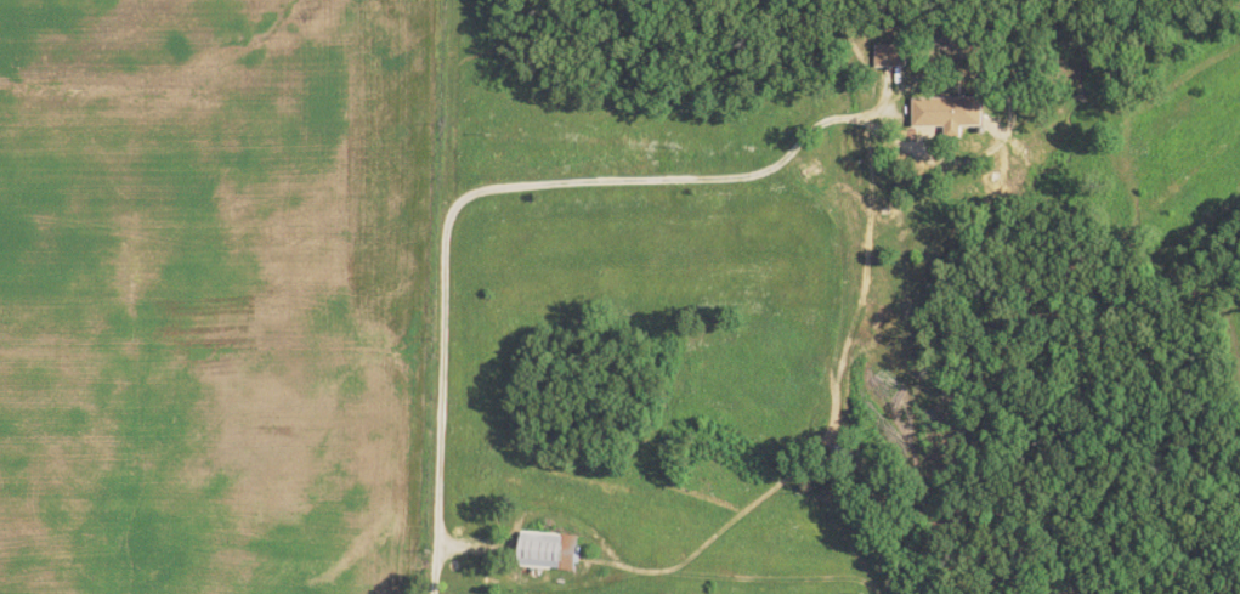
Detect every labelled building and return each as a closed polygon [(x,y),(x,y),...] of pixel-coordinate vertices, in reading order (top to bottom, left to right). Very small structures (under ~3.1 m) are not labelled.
[(878,68),(902,68),(901,46),(878,47),(878,68)] [(917,103),(918,129),(949,127),(949,137),(968,136),(968,127),(990,127),(989,100),(917,103)]
